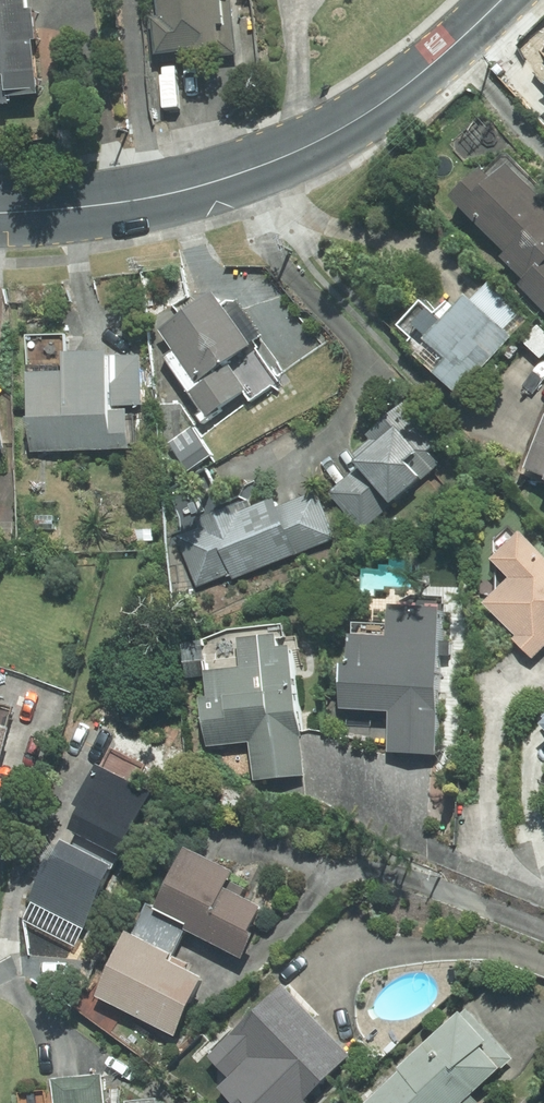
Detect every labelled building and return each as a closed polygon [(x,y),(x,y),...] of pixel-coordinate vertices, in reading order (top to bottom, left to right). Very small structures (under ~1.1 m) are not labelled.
[(38,0),(0,0),(0,94),(18,93),(18,99),(50,97),(45,43),(49,43),(46,10),(39,11),(38,0)] [(167,7),(148,9),(154,65),(232,58),(229,27),(235,26),(233,0),(166,0),(167,7)] [(459,196),(510,252),(506,256),(527,279),(523,283),(543,306),(543,195),(516,164),(500,178),(491,167),(459,196)] [(465,395),(518,335),(515,333),(529,316),(489,281),(475,298),(471,294),(432,338),(453,357),(439,372),(465,395)] [(233,307),(221,290),(163,330),(177,349),(168,356),(210,417),(247,392),(253,401),(284,380),(258,343),(270,335),(245,299),(233,307)] [(36,452),(136,448),(134,404),(147,403),(145,355),(117,356),(117,350),(72,351),(72,370),(33,371),(36,452)] [(14,448),(2,388),(0,389),(0,450),(14,448)] [(366,531),(444,464),(432,451),(445,440),(411,400),(370,435),(374,440),(358,453),(367,463),(332,492),(366,531)] [(532,468),(543,473),(543,440),(532,468)] [(202,527),(180,536),(200,587),(234,575),(236,580),(340,540),(322,491),(284,505),(281,498),(241,513),(239,506),(200,521),(202,527)] [(530,529),(524,534),(517,526),(496,544),(503,553),(499,556),(518,577),(491,601),(517,630),(513,633),(537,658),(543,652),(543,545),(530,529)] [(441,755),(451,606),(402,602),(400,635),(362,632),(360,662),(353,662),(350,708),(396,711),(393,751),(441,755)] [(207,696),(212,746),(254,742),(258,780),(309,775),(305,736),(307,736),(298,645),(287,646),(285,633),(247,637),(250,666),(213,670),(216,695),(207,696)] [(20,726),(0,720),(0,794),(20,726)] [(161,791),(106,763),(86,803),(91,806),(79,828),(129,854),(161,791)] [(89,929),(125,864),(75,837),(63,859),(58,856),(35,899),(89,929)] [(103,995),(182,1036),(213,976),(178,958),(181,952),(180,952),(192,928),(249,958),(263,932),(258,929),(270,905),(234,886),(243,870),(195,846),(162,908),(151,902),(103,995)] [(293,984),(215,1056),(234,1077),(222,1088),(237,1102),(313,1102),(310,1100),(359,1055),(293,984)] [(471,1009),(365,1102),(469,1102),(510,1067),(508,1066),(516,1058),(471,1009)] [(54,1078),(57,1102),(108,1102),(105,1073),(54,1078)]
